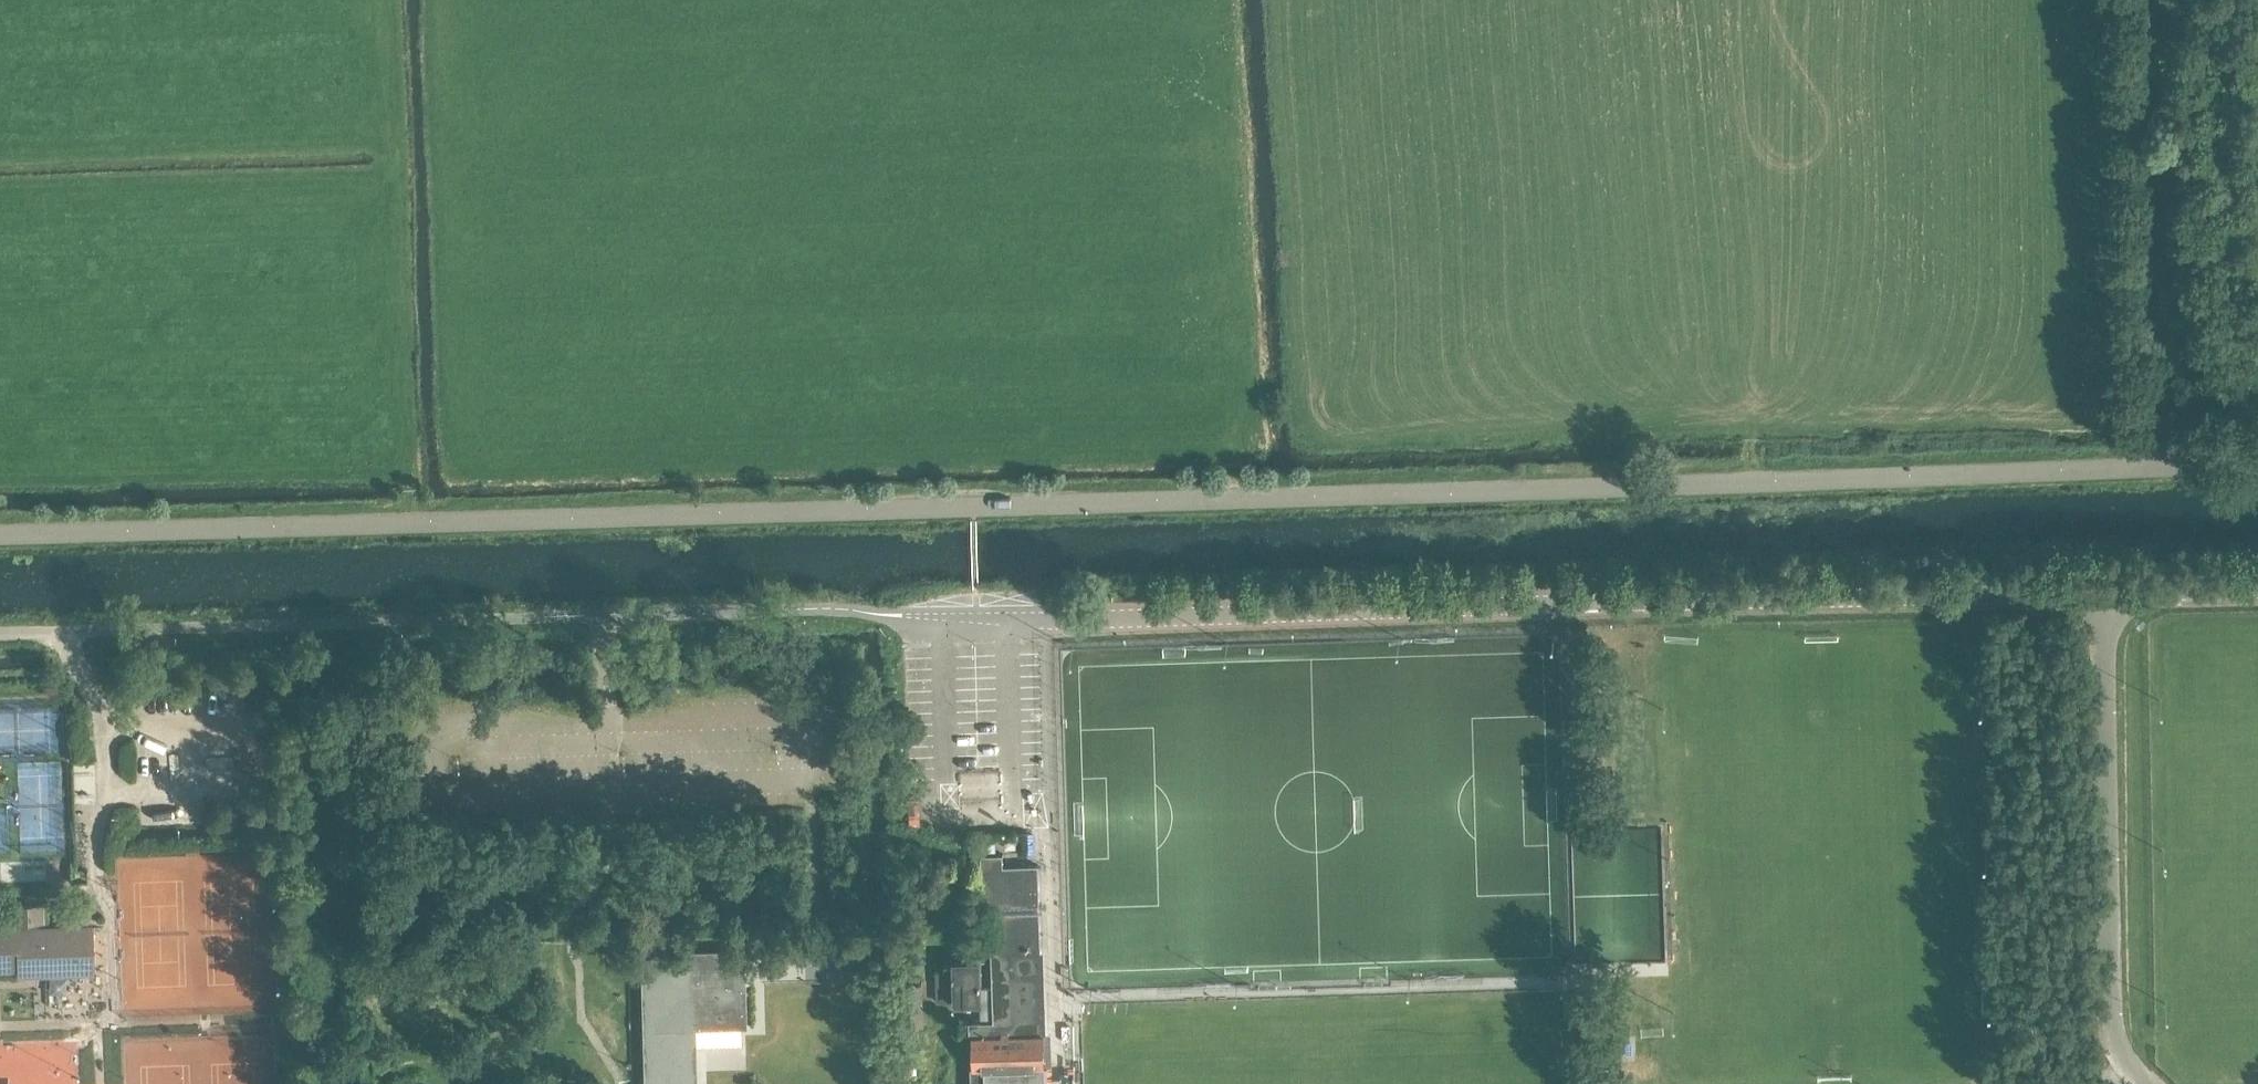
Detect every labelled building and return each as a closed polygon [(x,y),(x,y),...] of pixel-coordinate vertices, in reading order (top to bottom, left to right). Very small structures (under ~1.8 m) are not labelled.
[(243,832),(268,831),(267,821),(243,821),(243,832)] [(1016,838),(1006,838),(1006,847),(1016,847),(1016,838)] [(1003,943),(1042,943),(1040,864),(1003,865),(1003,853),(981,854),(982,868),(984,921),(984,946),(992,946),(1003,946),(1003,943)] [(35,923),(44,922),(44,903),(16,903),(17,923),(19,923),(19,929),(0,930),(0,968),(46,966),(46,973),(88,971),(87,927),(35,929),(35,923)] [(1042,949),(1042,943),(1003,943),(1003,946),(992,946),(994,1011),(981,1012),(982,1023),(973,1023),(974,1061),(1043,1059),(1043,1042),(1045,1041),(1042,949)] [(642,951),(645,1083),(693,1083),(692,1027),(743,1026),(741,949),(642,951)] [(938,977),(938,1000),(938,1001),(956,1000),(956,1002),(982,1001),(982,999),(983,999),(982,960),(954,961),(954,972),(953,972),(953,976),(949,976),(938,977)] [(1044,1065),(1046,1065),(1046,1064),(1043,1064),(1043,1059),(974,1061),(975,1083),(1044,1083),(1044,1065)]
